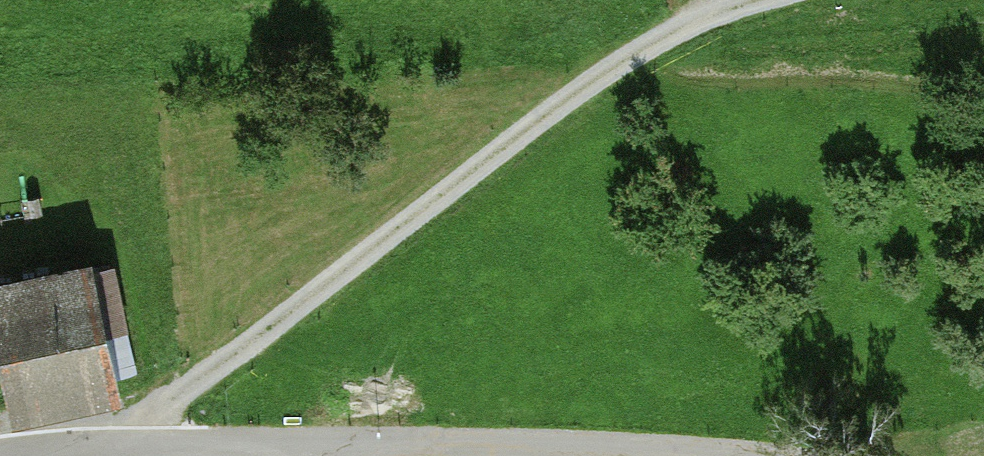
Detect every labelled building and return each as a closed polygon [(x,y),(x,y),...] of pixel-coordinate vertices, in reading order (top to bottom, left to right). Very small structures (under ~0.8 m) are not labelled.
[(10,399),(114,378),(91,270),(0,289),(0,350),(10,399)]
